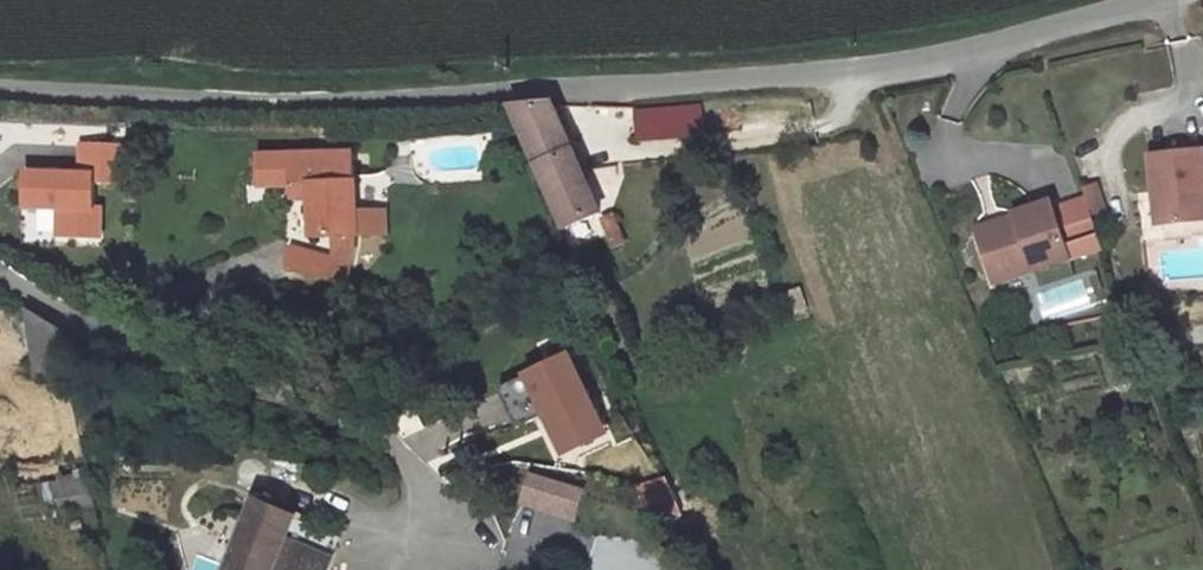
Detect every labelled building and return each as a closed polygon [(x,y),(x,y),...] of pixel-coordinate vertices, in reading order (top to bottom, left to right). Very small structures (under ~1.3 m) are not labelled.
[(553,103),(513,107),(565,228),(599,213),(553,103)] [(701,106),(636,112),(639,142),(704,136),(701,106)] [(85,144),(84,170),(31,169),(30,204),(59,205),(58,235),(102,236),(104,183),(125,183),(126,145),(85,144)] [(1149,154),(1153,192),(1160,191),(1163,224),(1202,220),(1202,149),(1149,154)] [(335,236),(336,256),(354,261),(358,247),(357,235),(386,234),(385,210),(356,211),(355,152),(257,156),(258,186),(290,185),(291,197),(311,196),(312,237),(335,236)] [(1088,200),(1101,196),(1097,185),(1084,189),(1085,190),(1088,200)] [(1088,200),(1085,190),(1051,201),(1070,259),(1104,248),(1093,214),(1088,200)] [(1160,191),(1153,192),(1156,225),(1163,224),(1160,191)] [(1105,210),(1101,196),(1088,200),(1093,214),(1105,210)] [(979,236),(994,283),(1070,259),(1051,201),(1013,213),(1015,217),(1017,224),(979,236)] [(624,242),(613,214),(602,219),(614,247),(624,242)] [(977,229),(979,236),(1017,224),(1015,217),(977,229)] [(336,259),(290,246),(284,267),(347,285),(354,261),(336,256),(336,259)] [(1031,290),(1043,324),(1106,302),(1094,267),(1031,290)] [(61,330),(29,310),(36,378),(65,375),(61,330)] [(581,401),(587,397),(567,355),(496,387),(514,426),(543,412),(555,440),(591,423),(581,401)] [(591,423),(555,440),(560,450),(603,431),(587,397),(581,401),(591,423)] [(565,515),(573,487),(527,475),(520,503),(565,515)] [(93,498),(89,478),(51,484),(55,504),(93,498)] [(93,498),(55,504),(58,515),(95,508),(93,498)] [(229,569),(325,569),(280,551),(285,540),(294,518),(257,503),(229,569)] [(285,540),(280,551),(325,569),(326,569),(330,559),(285,540)]
